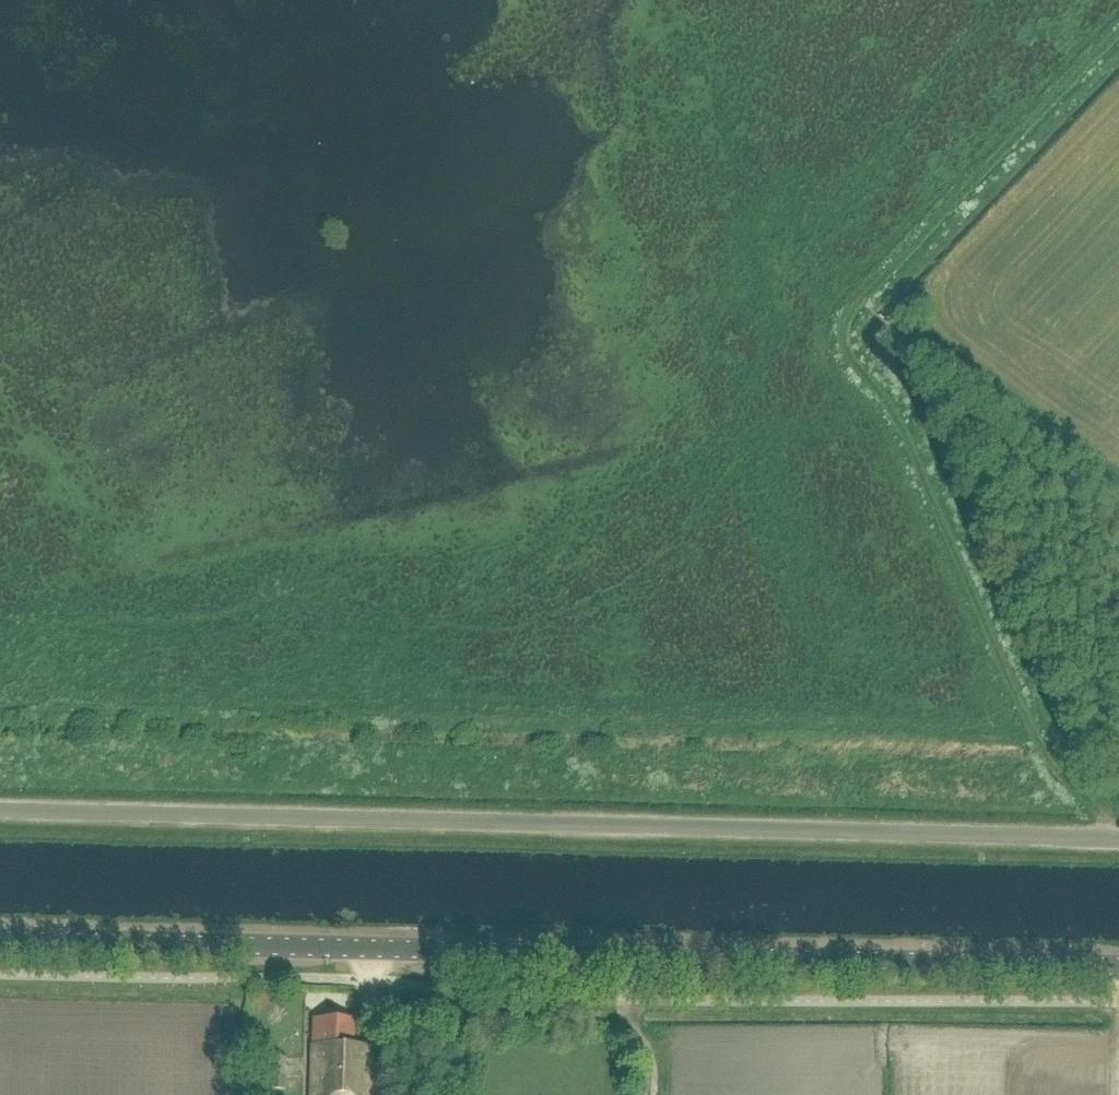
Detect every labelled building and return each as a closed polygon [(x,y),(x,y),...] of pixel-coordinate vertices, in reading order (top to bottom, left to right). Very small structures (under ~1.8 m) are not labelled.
[(313,1021),(311,1094),(371,1094),(372,1049),(353,1048),(354,1022),(313,1021)]
